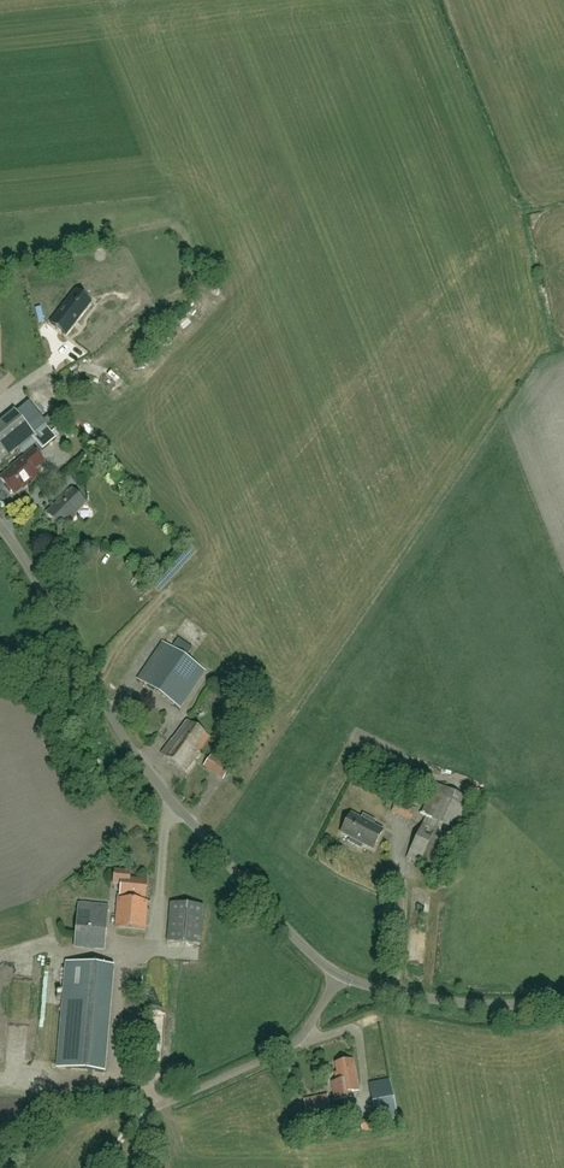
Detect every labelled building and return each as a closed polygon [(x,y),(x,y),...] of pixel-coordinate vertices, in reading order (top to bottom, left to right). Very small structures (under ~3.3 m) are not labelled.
[(70,299),(51,324),(66,336),(85,311),(79,305),(77,303),(77,304),(70,299)] [(98,355),(130,336),(125,329),(94,347),(98,355)] [(110,359),(135,346),(130,338),(105,351),(110,359)] [(119,373),(132,384),(137,379),(124,368),(119,373)] [(42,449),(56,437),(45,425),(32,437),(42,449)] [(0,428),(0,461),(16,448),(0,428)] [(33,448),(12,466),(13,467),(0,477),(7,485),(5,488),(10,493),(13,492),(14,494),(26,483),(27,484),(38,475),(32,468),(34,467),(35,468),(44,461),(33,448)] [(77,484),(88,475),(83,469),(80,472),(75,467),(67,474),(77,484)] [(69,519),(86,503),(72,489),(46,513),(61,528),(70,520),(69,519)] [(181,708),(206,672),(163,642),(138,679),(181,708)] [(198,752),(209,738),(186,721),(173,738),(162,753),(186,771),(199,753),(198,752)] [(230,768),(218,760),(211,770),(223,778),(230,768)] [(435,785),(420,816),(432,822),(432,821),(456,832),(471,801),(435,785)] [(395,814),(415,821),(420,808),(400,801),(395,814)] [(355,845),(369,818),(363,815),(361,819),(351,814),(341,833),(351,839),(349,842),(355,845)] [(369,818),(355,845),(361,848),(363,845),(373,850),(383,831),(373,825),(375,821),(369,818)] [(420,864),(436,828),(423,822),(407,858),(420,864)] [(145,930),(148,901),(145,901),(147,880),(130,878),(131,871),(115,870),(113,883),(121,884),(120,896),(119,896),(116,928),(145,930)] [(105,949),(109,905),(78,903),(75,947),(105,949)] [(203,905),(171,903),(167,941),(200,944),(203,905)] [(114,966),(66,962),(63,991),(65,991),(58,1069),(105,1073),(114,966)] [(359,1090),(353,1059),(335,1062),(337,1072),(334,1073),(336,1081),(331,1082),(334,1100),(352,1097),(351,1092),(359,1090)] [(389,1080),(368,1084),(375,1122),(397,1118),(389,1080)] [(306,1101),(308,1113),(319,1111),(318,1104),(312,1105),(312,1100),(306,1101)]
